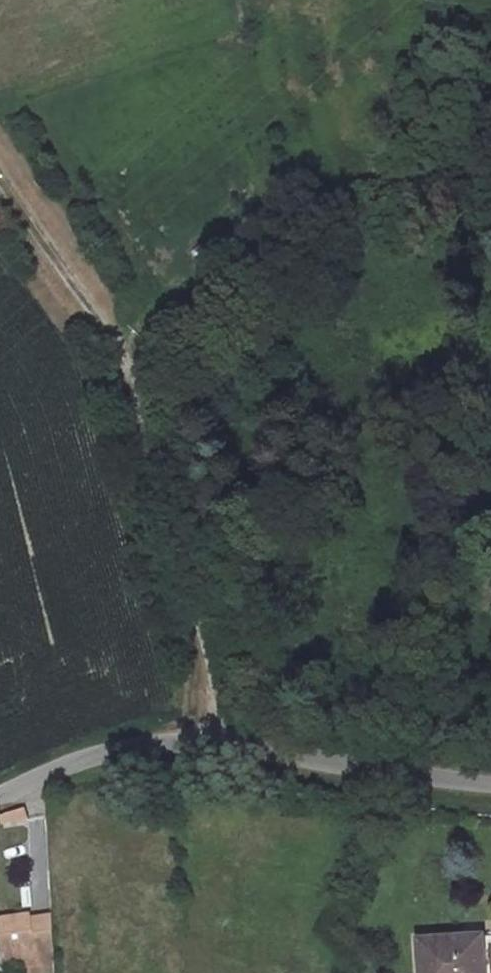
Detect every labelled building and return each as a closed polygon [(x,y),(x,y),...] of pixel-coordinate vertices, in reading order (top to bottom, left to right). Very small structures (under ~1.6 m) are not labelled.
[(30,952),(25,928),(24,922),(16,924),(21,951),(23,959),(31,958),(30,952)] [(16,924),(0,926),(0,954),(21,951),(16,924)] [(47,925),(25,928),(30,952),(49,949),(47,925)] [(423,939),(425,972),(490,972),(488,937),(423,939)]
